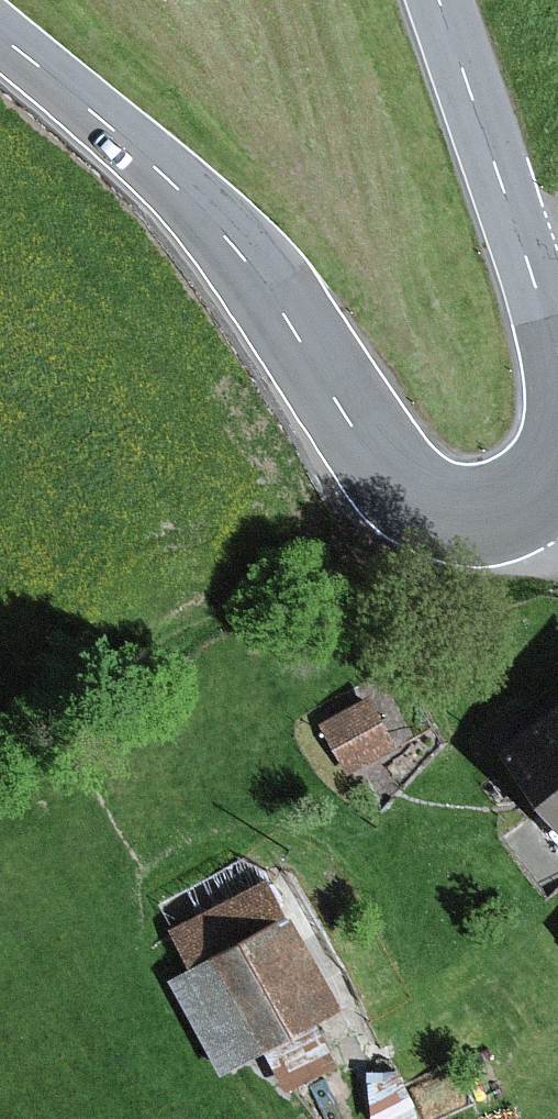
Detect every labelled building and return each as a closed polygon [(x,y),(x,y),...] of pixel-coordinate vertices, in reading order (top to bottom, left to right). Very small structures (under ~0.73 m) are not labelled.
[(492,757),(557,842),(557,706),(492,757)] [(375,707),(326,728),(347,776),(396,756),(375,707)] [(335,1016),(267,878),(169,929),(188,973),(168,982),(219,1075),(263,1051),(314,1026),(335,1016)] [(314,1026),(263,1051),(284,1093),(335,1068),(314,1026)] [(366,1077),(370,1118),(415,1118),(393,1071),(366,1077)] [(338,1072),(294,1095),(311,1118),(362,1118),(338,1072)]
